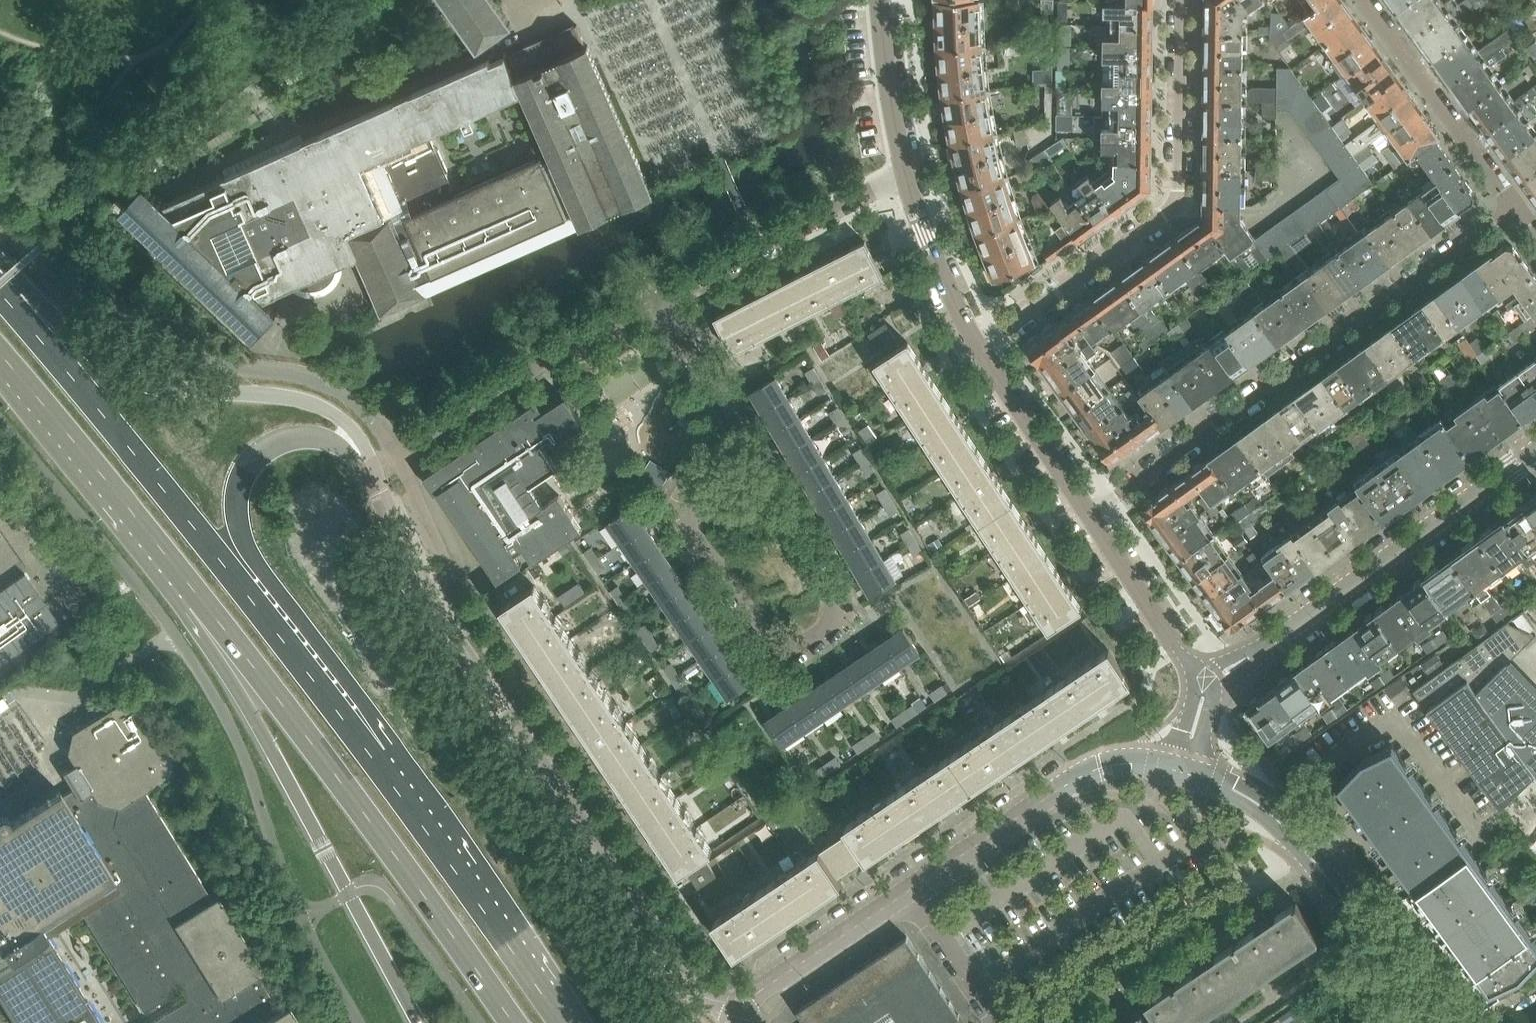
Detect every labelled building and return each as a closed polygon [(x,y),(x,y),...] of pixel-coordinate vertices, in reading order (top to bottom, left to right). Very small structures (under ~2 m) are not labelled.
[(478,50),(513,25),(496,0),(442,0),(478,50)] [(940,33),(937,34),(938,48),(982,46),(980,0),(936,0),(936,16),(940,16),(940,33)] [(1206,27),(1206,32),(1243,32),(1243,16),(1245,11),(1260,0),(1206,0),(1206,15),(1203,17),(1203,24),(1206,27)] [(1309,11),(1325,0),(1301,0),(1309,11)] [(1304,14),(1325,43),(1357,20),(1343,0),(1325,0),(1309,11),(1304,14)] [(1399,9),(1412,0),(1392,0),(1399,9)] [(1399,9),(1416,34),(1458,3),(1456,0),(1448,0),(1447,1),(1446,6),(1441,0),(1412,0),(1399,9)] [(1416,34),(1434,58),(1466,35),(1454,18),(1464,11),(1474,4),(1476,7),(1487,0),(1462,0),(1458,3),(1416,34)] [(1059,21),(1068,21),(1068,1),(1059,1),(1059,21)] [(1151,3),(1123,2),(1104,2),(1104,13),(1117,13),(1116,25),(1153,25),(1154,15),(1150,13),(1151,3)] [(1270,32),(1269,38),(1271,40),(1276,36),(1291,25),(1281,12),(1272,12),(1271,26),(1270,26),(1270,32)] [(1357,20),(1325,43),(1346,72),(1378,49),(1357,20)] [(144,184),(122,207),(256,335),(278,312),(265,299),(279,293),(278,292),(298,283),(300,285),(304,287),(306,287),(309,288),(313,288),(316,288),(319,287),(322,286),(325,285),(328,283),(329,281),(330,280),(332,278),(333,276),(334,273),(335,271),(336,269),(336,266),(355,258),(356,259),(357,258),(359,262),(382,314),(429,293),(425,283),(434,278),(436,284),(571,223),(569,219),(579,214),(583,224),(654,193),(653,191),(589,46),(588,45),(587,45),(577,24),(510,54),(516,67),(512,69),(506,56),(491,62),(490,59),(412,94),(412,93),(396,100),(397,101),(319,135),(319,134),(304,140),(301,133),(223,168),(226,175),(211,182),(212,182),(164,203),(144,184)] [(1061,24),(1061,45),(1072,45),(1072,24),(1061,24)] [(1104,36),(1104,47),(1150,48),(1150,37),(1153,35),(1153,25),(1116,25),(1116,36),(1104,36)] [(1466,35),(1434,58),(1451,82),(1501,46),(1515,37),(1508,28),(1477,50),(1466,35)] [(1206,61),(1206,66),(1243,66),(1243,32),(1206,32),(1206,49),(1203,51),(1203,59),(1206,61)] [(1527,47),(1535,60),(1535,42),(1535,41),(1527,47)] [(944,81),(941,81),(942,96),(986,90),(982,46),(938,48),(939,63),(942,63),(944,81)] [(1507,54),(1501,46),(1451,82),(1469,107),(1501,84),(1486,64),(1492,64),(1507,54)] [(1104,47),(1104,58),(1116,58),(1116,69),(1153,70),(1153,60),(1150,58),(1150,48),(1104,47)] [(1378,49),(1346,72),(1367,100),(1398,77),(1378,49)] [(1058,59),(1058,68),(1071,68),(1071,60),(1058,59)] [(1203,80),(1205,83),(1205,100),(1242,101),(1263,101),(1277,101),(1277,86),(1252,86),(1242,93),(1243,66),(1206,66),(1206,71),(1203,73),(1203,80)] [(1277,86),(1277,101),(1277,105),(1290,110),(1303,85),(1290,67),(1278,67),(1277,86)] [(1058,68),(1057,91),(1066,92),(1066,70),(1071,70),(1071,68),(1058,68)] [(1103,81),(1103,92),(1149,93),(1150,82),(1153,80),(1153,70),(1116,69),(1116,81),(1103,81)] [(1332,125),(1339,135),(1346,145),(1352,154),(1388,128),(1419,106),(1398,77),(1367,100),(1383,123),(1378,126),(1375,123),(1353,139),(1348,132),(1348,131),(1340,120),(1332,125)] [(1469,107),(1487,131),(1528,101),(1535,95),(1535,90),(1533,86),(1516,99),(1515,104),(1501,84),(1469,107)] [(1318,105),(1313,99),(1303,85),(1290,110),(1298,119),(1318,105)] [(951,127),(948,128),(951,142),(994,134),(986,90),(942,96),(945,110),(948,110),(951,127)] [(1057,91),(1057,114),(1068,114),(1069,92),(1066,92),(1057,91)] [(1115,104),(1115,115),(1152,115),(1152,104),(1151,104),(1149,103),(1149,93),(1103,92),(1103,103),(1115,104)] [(1332,105),(1322,92),(1313,99),(1318,105),(1322,111),(1332,105)] [(1205,130),(1205,135),(1242,135),(1242,101),(1205,100),(1205,118),(1202,120),(1202,127),(1205,130)] [(1277,101),(1263,101),(1263,117),(1277,118),(1277,105),(1277,101)] [(1528,101),(1487,131),(1504,155),(1535,133),(1521,112),(1526,113),(1533,108),(1528,101)] [(1318,105),(1298,119),(1305,129),(1325,115),(1322,111),(1318,105)] [(1440,135),(1440,134),(1419,106),(1388,128),(1352,154),(1353,154),(1359,162),(1379,147),(1378,146),(1393,136),(1408,157),(1434,138),(1435,138),(1440,135)] [(1068,114),(1057,114),(1057,127),(1057,130),(1071,130),(1072,114),(1068,114)] [(1103,126),(1102,137),(1149,138),(1149,128),(1152,126),(1152,115),(1115,115),(1115,127),(1103,126)] [(1325,115),(1305,129),(1312,139),(1332,125),(1325,115)] [(1043,123),(1037,125),(1039,130),(1041,140),(1046,136),(1043,123)] [(1046,123),(1043,123),(1046,136),(1052,132),(1052,123),(1046,123)] [(1037,125),(1025,127),(1027,133),(1033,132),(1039,130),(1037,125)] [(1332,125),(1312,139),(1319,149),(1339,135),(1332,125)] [(1033,132),(1027,133),(1030,148),(1035,144),(1033,132)] [(1504,155),(1522,179),(1535,169),(1535,134),(1535,133),(1504,155)] [(994,134),(951,142),(954,157),(957,156),(962,173),(958,174),(962,189),(1005,177),(994,134)] [(1202,142),(1202,149),(1205,151),(1204,169),(1242,170),(1242,135),(1205,135),(1205,140),(1202,142)] [(1339,135),(1319,149),(1326,159),(1346,145),(1339,135)] [(1068,145),(1062,137),(1044,149),(1050,157),(1068,145)] [(1119,147),(1119,160),(1148,161),(1148,160),(1152,158),(1152,151),(1149,148),(1149,138),(1102,137),(1102,149),(1116,149),(1116,147),(1119,147)] [(1434,138),(1408,157),(1419,172),(1427,166),(1436,179),(1437,179),(1459,209),(1474,198),(1474,193),(1475,193),(1463,177),(1435,138),(1434,138)] [(1346,145),(1326,159),(1333,168),(1353,154),(1352,154),(1346,145)] [(1044,149),(1031,158),(1036,169),(1051,159),(1050,157),(1044,149)] [(1353,154),(1333,168),(1340,178),(1360,164),(1359,162),(1353,154)] [(1277,158),(1256,159),(1256,170),(1277,170),(1277,158)] [(1114,171),(1116,174),(1106,182),(1104,178),(1096,183),(1116,211),(1120,207),(1124,209),(1142,196),(1141,192),(1148,187),(1148,161),(1119,160),(1115,160),(1115,170),(1114,171)] [(1340,178),(1326,188),(1340,207),(1359,193),(1374,183),(1360,164),(1340,178)] [(1204,199),(1204,204),(1241,204),(1242,170),(1204,169),(1204,187),(1201,189),(1201,196),(1204,199)] [(1522,179),(1535,199),(1535,169),(1522,179)] [(1256,180),(1277,180),(1277,170),(1256,170),(1256,180)] [(1107,221),(1107,217),(1116,211),(1096,183),(1089,173),(1079,180),(1087,190),(1077,197),(1099,227),(1107,221)] [(1383,175),(1375,181),(1385,195),(1393,189),(1383,175)] [(975,219),(972,220),(977,234),(1018,219),(1005,177),(962,189),(967,203),(970,202),(975,219)] [(1436,179),(1423,189),(1445,219),(1459,209),(1437,179),(1436,179)] [(1326,188),(1316,195),(1329,215),(1335,210),(1340,207),(1326,188)] [(1430,229),(1445,219),(1423,189),(1395,209),(1418,241),(1432,231),(1430,229)] [(1039,192),(1039,191),(1034,193),(1032,198),(1037,212),(1045,210),(1050,206),(1039,192)] [(1099,227),(1077,197),(1068,204),(1061,193),(1052,200),(1079,238),(1088,231),(1091,233),(1099,227)] [(1340,207),(1335,210),(1342,219),(1365,203),(1359,193),(1340,207)] [(1316,195),(1305,202),(1319,222),(1329,215),(1316,195)] [(1305,202),(1295,210),(1309,229),(1319,222),(1305,202)] [(1241,210),(1241,204),(1204,204),(1204,210),(1204,216),(1225,248),(1245,276),(1269,258),(1255,238),(1256,238),(1241,218),(1241,210)] [(1395,209),(1366,229),(1388,260),(1402,250),(1404,252),(1418,241),(1395,209)] [(1295,210),(1285,217),(1299,236),(1309,229),(1295,210)] [(1190,226),(1176,237),(1198,267),(1225,248),(1204,216),(1199,219),(1196,218),(1190,223),(1190,226)] [(1285,217),(1275,224),(1289,244),(1291,243),(1299,236),(1285,217)] [(1015,282),(1016,282),(1017,282),(1018,282),(1042,264),(1041,263),(1037,266),(1018,219),(977,234),(982,248),(985,247),(991,263),(988,264),(994,279),(1010,272),(1013,281),(1014,281),(1015,282)] [(1299,236),(1291,243),(1298,252),(1303,248),(1302,246),(1308,242),(1306,239),(1318,231),(1320,234),(1325,230),(1319,222),(1309,229),(1299,236)] [(1275,224),(1265,231),(1279,251),(1289,244),(1275,224)] [(1366,229),(1338,250),(1362,282),(1376,272),(1374,270),(1388,260),(1366,229)] [(1256,238),(1255,238),(1269,258),(1279,251),(1265,231),(1256,238)] [(1071,235),(1062,241),(1066,247),(1075,241),(1071,235)] [(1152,254),(1148,257),(1170,288),(1185,277),(1194,290),(1207,280),(1198,267),(1176,237),(1161,247),(1158,246),(1152,250),(1152,254)] [(865,241),(790,279),(808,314),(883,276),(865,241)] [(1062,241),(1054,248),(1057,253),(1066,247),(1062,241)] [(1320,313),(1318,311),(1332,300),(1310,270),(1311,270),(1298,252),(1291,243),(1289,244),(1279,251),(1286,260),(1288,258),(1302,276),(1282,290),(1306,323),(1320,313)] [(1514,306),(1524,320),(1535,311),(1535,278),(1512,245),(1507,244),(1506,244),(1492,254),(1514,285),(1520,294),(1506,305),(1509,309),(1514,306)] [(1054,248),(1045,254),(1049,259),(1057,253),(1054,248)] [(1311,270),(1310,270),(1332,300),(1346,290),(1348,292),(1362,282),(1338,250),(1311,270)] [(1492,254),(1464,275),(1486,305),(1514,285),(1492,254)] [(1134,267),(1120,277),(1142,308),(1170,288),(1148,257),(1144,260),(1140,259),(1134,263),(1134,267)] [(1464,275),(1436,295),(1458,325),(1486,305),(1464,275)] [(1244,276),(1234,283),(1243,296),(1253,288),(1244,276)] [(1096,294),(1091,298),(1114,328),(1127,319),(1135,330),(1141,326),(1150,319),(1151,319),(1150,318),(1142,308),(1120,277),(1105,287),(1102,287),(1096,291),(1096,294)] [(790,279),(716,317),(733,352),(808,314),(790,279)] [(1282,290),(1254,311),(1276,341),(1290,331),(1292,333),(1306,323),(1282,290)] [(1436,295),(1408,315),(1430,346),(1458,325),(1436,295)] [(1217,296),(1207,304),(1215,315),(1225,308),(1217,296)] [(1056,322),(1055,322),(1064,334),(1069,334),(1082,325),(1093,340),(1111,326),(1112,329),(1114,328),(1091,298),(1083,303),(1080,302),(1074,307),(1074,310),(1057,323),(1056,322)] [(842,302),(831,307),(836,317),(847,312),(842,302)] [(1498,309),(1492,314),(1506,333),(1512,328),(1498,309)] [(1262,351),(1276,341),(1254,311),(1226,331),(1250,364),(1264,353),(1262,351)] [(1151,319),(1150,319),(1161,335),(1170,329),(1158,312),(1150,318),(1151,319)] [(1408,315),(1380,336),(1402,366),(1430,346),(1408,315)] [(1185,333),(1188,337),(1197,330),(1187,317),(1178,323),(1185,333)] [(1530,317),(1517,326),(1522,334),(1535,325),(1530,317)] [(1150,319),(1141,326),(1153,341),(1161,335),(1150,319)] [(1050,322),(1044,327),(1044,330),(1038,335),(1035,334),(1028,338),(1028,342),(1025,344),(1039,363),(1056,351),(1064,361),(1082,348),(1075,340),(1072,339),(1069,334),(1064,334),(1055,322),(1053,324),(1050,322)] [(886,323),(870,333),(880,350),(897,339),(886,323)] [(1185,333),(1178,323),(1166,332),(1171,337),(1173,335),(1176,336),(1178,338),(1185,333)] [(1517,326),(1509,332),(1514,340),(1522,334),(1517,326)] [(1191,342),(1198,351),(1220,382),(1234,371),(1236,374),(1250,364),(1226,331),(1205,346),(1199,337),(1191,342)] [(1380,336),(1352,356),(1374,386),(1402,366),(1380,336)] [(1466,337),(1457,343),(1470,360),(1478,354),(1466,337)] [(1169,372),(1170,372),(1193,404),(1207,394),(1206,392),(1220,382),(1198,351),(1191,342),(1190,340),(1161,361),(1169,372)] [(875,363),(910,416),(943,395),(908,341),(875,363)] [(1131,353),(1124,343),(1121,345),(1123,348),(1125,352),(1128,355),(1131,353)] [(825,345),(816,350),(822,360),(831,354),(825,345)] [(1121,345),(1112,351),(1114,355),(1123,348),(1121,345)] [(1054,382),(1053,385),(1057,391),(1061,391),(1062,392),(1093,370),(1079,351),(1082,349),(1082,348),(1064,361),(1056,351),(1039,363),(1040,364),(1041,363),(1054,382)] [(1123,348),(1114,355),(1117,358),(1125,352),(1123,348)] [(1125,352),(1117,358),(1119,361),(1128,355),(1125,352)] [(1128,355),(1119,361),(1121,365),(1128,360),(1134,356),(1131,353),(1128,355)] [(1128,360),(1121,365),(1131,378),(1143,369),(1134,356),(1128,360)] [(1352,356),(1324,376),(1346,407),(1374,386),(1352,356)] [(1518,370),(1535,395),(1535,357),(1518,370)] [(806,372),(813,383),(821,378),(814,367),(806,372)] [(1062,392),(1066,398),(1065,402),(1069,407),(1072,407),(1076,412),(1107,390),(1093,370),(1062,392)] [(1443,378),(1440,380),(1449,392),(1464,381),(1455,370),(1450,373),(1443,379),(1443,378)] [(1522,418),(1522,419),(1530,413),(1532,411),(1533,410),(1535,410),(1535,395),(1518,370),(1499,384),(1500,386),(1499,386),(1522,418)] [(1169,372),(1139,394),(1151,411),(1153,409),(1163,423),(1178,412),(1179,414),(1193,404),(1170,372),(1169,372)] [(776,376),(752,391),(764,411),(788,397),(776,376)] [(1324,376),(1296,397),(1318,427),(1346,407),(1324,376)] [(821,378),(813,383),(819,394),(827,389),(821,378)] [(1133,386),(1125,392),(1132,401),(1139,396),(1133,386)] [(1447,424),(1469,456),(1470,456),(1469,456),(1472,454),(1474,455),(1481,450),(1481,447),(1512,425),(1513,427),(1521,421),(1519,419),(1522,418),(1499,386),(1489,394),(1486,390),(1455,413),(1457,416),(1447,424)] [(1084,423),(1097,441),(1096,442),(1097,442),(1114,430),(1106,420),(1121,409),(1121,408),(1107,390),(1076,412),(1077,413),(1076,417),(1080,423),(1084,423)] [(943,395),(910,416),(945,470),(978,448),(943,395)] [(560,494),(550,501),(544,505),(531,485),(546,475),(558,467),(555,463),(556,462),(556,461),(557,461),(557,460),(557,459),(557,458),(557,457),(556,456),(555,455),(553,454),(552,454),(551,454),(550,454),(549,454),(541,442),(551,436),(556,442),(583,424),(565,397),(543,411),(541,407),(537,401),(527,408),(521,412),(424,476),(435,493),(438,491),(498,580),(501,578),(500,577),(520,564),(521,565),(522,564),(517,552),(525,549),(533,562),(583,529),(560,494)] [(788,397),(764,411),(776,432),(800,417),(788,397)] [(1296,397),(1268,417),(1290,447),(1318,427),(1296,397)] [(1411,402),(1403,408),(1409,416),(1417,410),(1411,402)] [(1106,420),(1114,430),(1097,442),(1111,462),(1114,460),(1117,461),(1123,456),(1123,453),(1129,449),(1132,450),(1139,445),(1139,442),(1141,440),(1132,428),(1134,425),(1133,424),(1130,419),(1131,416),(1124,406),(1121,408),(1121,409),(1106,420)] [(838,408),(830,412),(837,423),(845,419),(838,408)] [(1134,425),(1132,428),(1141,440),(1142,440),(1141,439),(1163,423),(1153,409),(1151,411),(1150,411),(1133,424),(1134,425)] [(1374,415),(1359,425),(1366,434),(1381,423),(1374,415)] [(812,437),(800,417),(776,432),(788,452),(812,437)] [(1268,417),(1240,437),(1262,468),(1290,447),(1268,417)] [(851,430),(845,419),(837,423),(843,434),(851,430)] [(1444,419),(1422,435),(1449,473),(1452,471),(1452,468),(1458,464),(1462,464),(1467,460),(1468,457),(1469,456),(1447,424),(1444,419)] [(1359,425),(1347,434),(1353,444),(1359,440),(1365,436),(1366,434),(1359,425)] [(1422,435),(1400,451),(1426,487),(1427,486),(1431,486),(1436,483),(1437,479),(1444,475),(1446,475),(1449,473),(1422,435)] [(1365,436),(1359,440),(1365,448),(1371,444),(1365,436)] [(812,437),(788,452),(800,472),(824,458),(812,437)] [(1240,437),(1211,458),(1233,488),(1262,468),(1240,437)] [(1359,440),(1353,444),(1359,452),(1365,448),(1359,440)] [(854,452),(860,464),(868,459),(862,448),(854,452)] [(978,448),(945,470),(979,523),(1012,502),(978,448)] [(1400,451),(1378,467),(1405,505),(1408,502),(1409,500),(1415,495),(1419,495),(1423,492),(1425,488),(1426,487),(1400,451)] [(1312,455),(1301,463),(1308,472),(1316,466),(1319,464),(1312,455)] [(824,458),(800,472),(812,492),(836,478),(824,458)] [(1194,466),(1194,470),(1169,488),(1166,487),(1161,490),(1161,494),(1143,507),(1145,509),(1144,512),(1147,517),(1151,517),(1158,527),(1175,515),(1183,525),(1201,512),(1192,500),(1189,502),(1185,497),(1201,486),(1211,501),(1230,488),(1231,490),(1233,488),(1211,458),(1202,464),(1199,463),(1194,466)] [(868,459),(860,464),(867,474),(875,470),(868,459)] [(1316,466),(1318,468),(1325,478),(1331,473),(1323,461),(1316,466)] [(1317,467),(1305,476),(1314,489),(1326,480),(1317,467)] [(1356,483),(1360,488),(1360,489),(1382,519),(1384,518),(1388,518),(1392,514),(1394,511),(1400,506),(1403,506),(1405,505),(1378,467),(1356,483)] [(651,476),(645,484),(659,493),(664,484),(651,476)] [(848,498),(836,478),(812,492),(824,513),(848,498)] [(886,488),(878,493),(884,504),(892,499),(886,488)] [(1341,502),(1351,515),(1341,523),(1353,540),(1372,526),(1375,527),(1381,523),(1381,520),(1382,519),(1360,489),(1342,501),(1341,502)] [(911,494),(900,500),(906,511),(917,504),(911,494)] [(1535,547),(1535,494),(1531,498),(1531,501),(1524,506),(1521,505),(1515,509),(1514,513),(1506,519),(1530,551),(1535,547)] [(1244,503),(1251,512),(1259,505),(1253,496),(1244,503)] [(860,518),(848,498),(824,513),(836,533),(860,518)] [(1328,506),(1330,509),(1312,522),(1336,555),(1344,549),(1345,546),(1353,540),(1341,523),(1351,515),(1341,502),(1342,501),(1340,498),(1328,506)] [(899,510),(892,499),(884,504),(891,515),(899,510)] [(1047,555),(1012,502),(979,523),(1014,576),(1047,555)] [(1215,503),(1210,507),(1215,514),(1220,510),(1215,503)] [(1244,503),(1239,506),(1245,515),(1251,512),(1244,503)] [(632,506),(609,522),(622,541),(646,525),(632,506)] [(1239,506),(1232,512),(1238,521),(1245,515),(1239,506)] [(1224,507),(1220,510),(1225,517),(1229,514),(1224,507)] [(1258,507),(1238,521),(1250,538),(1259,532),(1252,523),(1263,515),(1258,507)] [(1158,527),(1173,547),(1172,551),(1175,555),(1179,555),(1180,558),(1212,535),(1199,516),(1202,514),(1201,512),(1183,525),(1175,515),(1158,527)] [(1504,517),(1505,519),(1493,528),(1492,526),(1477,536),(1503,570),(1521,557),(1527,567),(1535,561),(1535,560),(1530,551),(1506,519),(1505,517),(1504,517)] [(860,518),(836,533),(848,553),(872,539),(860,518)] [(1292,532),(1281,541),(1283,544),(1293,558),(1304,550),(1316,567),(1324,561),(1327,561),(1336,555),(1312,522),(1295,535),(1292,532)] [(659,545),(646,525),(622,541),(635,561),(659,545)] [(909,528),(901,533),(908,544),(916,539),(909,528)] [(1243,533),(1232,541),(1237,548),(1248,540),(1243,533)] [(1181,559),(1180,563),(1184,568),(1188,568),(1195,578),(1227,555),(1212,535),(1180,558),(1181,559)] [(940,536),(930,542),(936,551),(946,545),(940,536)] [(1482,600),(1492,614),(1500,609),(1489,594),(1491,593),(1484,583),(1503,570),(1477,536),(1463,547),(1464,549),(1452,558),(1475,591),(1482,600)] [(872,539),(848,553),(860,574),(884,559),(872,539)] [(922,550),(916,539),(908,544),(914,555),(922,550)] [(1283,544),(1264,558),(1274,572),(1286,588),(1288,587),(1291,587),(1297,583),(1297,580),(1316,567),(1304,550),(1293,558),(1283,544)] [(672,564),(659,545),(635,561),(649,580),(672,564)] [(592,547),(584,552),(591,563),(599,558),(592,547)] [(1254,550),(1247,556),(1253,565),(1261,559),(1254,550)] [(1047,555),(1014,576),(1049,630),(1082,608),(1047,555)] [(1196,580),(1195,583),(1198,588),(1202,588),(1217,608),(1234,596),(1226,585),(1244,572),(1243,571),(1240,573),(1227,555),(1195,578),(1196,580)] [(1449,557),(1451,559),(1439,568),(1437,565),(1426,574),(1427,576),(1424,578),(1447,610),(1466,597),(1473,606),(1482,600),(1475,591),(1452,558),(1451,556),(1449,557)] [(606,568),(599,558),(591,563),(599,573),(606,568)] [(896,579),(884,559),(860,574),(872,594),(896,579)] [(686,583),(672,564),(649,580),(662,600),(686,583)] [(1274,572),(1260,582),(1260,583),(1252,590),(1249,587),(1253,584),(1244,572),(1226,585),(1234,596),(1217,608),(1223,618),(1222,621),(1226,626),(1229,626),(1231,628),(1242,620),(1243,622),(1248,618),(1247,617),(1249,615),(1252,616),(1256,613),(1257,610),(1258,609),(1259,611),(1263,608),(1262,606),(1286,588),(1274,572)] [(0,590),(0,664),(59,622),(24,573),(0,590)] [(1414,586),(1395,600),(1407,616),(1417,609),(1428,624),(1447,610),(1424,578),(1423,579),(1419,578),(1414,582),(1414,586)] [(686,583),(662,600),(675,619),(699,603),(686,583)] [(502,607),(538,660),(570,638),(535,585),(502,607)] [(618,586),(611,591),(618,602),(626,597),(618,586)] [(977,591),(966,599),(970,605),(981,598),(977,591)] [(633,607),(626,597),(618,602),(625,612),(633,607)] [(1382,605),(1374,611),(1398,645),(1428,624),(1417,609),(1407,616),(1395,600),(1386,606),(1382,605)] [(699,603),(675,619),(689,638),(712,622),(699,603)] [(1500,609),(1492,614),(1498,622),(1511,613),(1508,608),(1500,609)] [(1414,690),(1500,808),(1535,773),(1535,692),(1507,662),(1526,644),(1525,643),(1524,644),(1520,639),(1535,627),(1535,623),(1526,609),(1509,621),(1509,620),(1414,690)] [(1368,644),(1358,652),(1368,667),(1398,645),(1374,611),(1365,618),(1365,621),(1356,628),(1368,644)] [(712,622),(689,638),(702,658),(726,642),(712,622)] [(645,625),(637,630),(645,640),(652,635),(645,625)] [(904,628),(884,641),(900,665),(920,651),(904,628)] [(1333,641),(1325,647),(1348,681),(1368,667),(1358,652),(1368,644),(1356,628),(1337,641),(1333,641)] [(1441,632),(1436,636),(1441,643),(1446,639),(1441,632)] [(659,645),(652,635),(645,640),(652,651),(659,645)] [(1436,636),(1423,645),(1428,652),(1441,643),(1436,636)] [(570,638),(538,660),(573,712),(606,691),(570,638)] [(884,641),(865,654),(881,678),(900,665),(884,641)] [(739,661),(726,642),(702,658),(716,677),(739,661)] [(1316,657),(1296,671),(1309,688),(1319,680),(1329,694),(1348,681),(1325,647),(1316,653),(1316,657)] [(1109,648),(1056,684),(1078,717),(1131,681),(1109,648)] [(1437,653),(1422,663),(1429,674),(1444,664),(1437,653)] [(865,654),(845,667),(861,691),(881,678),(865,654)] [(752,680),(739,661),(716,677),(729,697),(752,680)] [(672,663),(664,668),(671,679),(679,674),(672,663)] [(845,667),(826,681),(842,704),(861,691),(845,667)] [(1390,668),(1381,674),(1386,682),(1395,676),(1390,668)] [(1278,684),(1277,685),(1299,716),(1329,694),(1319,680),(1309,688),(1296,671),(1288,677),(1284,677),(1279,680),(1278,684)] [(686,684),(679,674),(671,679),(679,689),(686,684)] [(1381,674),(1371,682),(1376,689),(1386,682),(1381,674)] [(826,681),(806,694),(822,718),(842,704),(826,681)] [(942,684),(930,692),(935,700),(947,692),(942,684)] [(1056,684),(1003,719),(1025,752),(1078,717),(1056,684)] [(1248,706),(1261,724),(1260,727),(1264,732),(1267,733),(1283,755),(1300,742),(1293,732),(1291,734),(1285,726),(1299,716),(1277,685),(1259,698),(1256,697),(1251,701),(1250,704),(1248,706)] [(606,691),(573,712),(609,765),(641,743),(606,691)] [(806,694),(787,707),(803,731),(822,718),(806,694)] [(288,1004),(279,1010),(257,975),(264,971),(217,896),(212,899),(144,791),(168,776),(173,755),(142,706),(122,701),(111,708),(110,708),(72,732),(67,753),(75,764),(62,772),(73,789),(62,795),(59,791),(10,821),(10,822),(7,817),(2,816),(0,817),(0,998),(16,1022),(102,1022),(48,936),(81,915),(142,1012),(180,989),(186,1000),(150,1022),(300,1022),(288,1004)] [(1342,701),(1337,705),(1342,713),(1348,709),(1342,701)] [(698,702),(691,707),(698,718),(706,713),(698,702)] [(914,704),(903,711),(908,719),(919,711),(914,704)] [(1337,705),(1323,715),(1329,722),(1342,713),(1337,705)] [(787,707),(767,720),(783,744),(803,731),(787,707)] [(903,711),(893,718),(898,726),(908,719),(903,711)] [(1003,719),(950,755),(972,788),(1025,752),(1003,719)] [(1307,726),(1298,733),(1303,740),(1312,733),(1307,726)] [(875,730),(864,737),(869,745),(880,738),(875,730)] [(864,737),(854,745),(859,752),(869,745),(864,737)] [(677,796),(641,743),(609,765),(644,818),(677,796)] [(1490,989),(1520,974),(1535,957),(1535,940),(1393,744),(1363,759),(1339,783),(1405,873),(1490,989)] [(950,755),(897,790),(919,823),(972,788),(950,755)] [(836,757),(826,764),(831,771),(841,764),(836,757)] [(826,764),(815,771),(820,778),(831,771),(826,764)] [(897,790),(844,826),(848,832),(866,857),(866,859),(919,823),(897,790)] [(677,796),(644,818),(680,871),(712,849),(677,796)] [(778,814),(769,820),(774,828),(783,822),(778,814)] [(848,832),(820,851),(838,877),(866,857),(848,832)] [(820,850),(767,886),(789,918),(842,883),(838,877),(820,851),(820,850)] [(708,863),(690,874),(699,887),(716,875),(708,863)] [(767,886),(713,921),(735,954),(789,918),(767,886)] [(1319,935),(1300,907),(1301,907),(1296,901),(1148,1001),(1156,1013),(1155,1013),(1147,1019),(1147,1018),(1147,1019),(1141,1011),(1133,1016),(1132,1017),(1137,1022),(1188,1022),(1319,935)] [(806,1022),(965,1022),(959,1013),(958,1014),(950,1002),(951,1001),(950,1000),(949,1001),(941,988),(942,988),(941,987),(940,988),(930,972),(931,971),(930,971),(920,955),(908,938),(907,935),(905,937),(885,951),(885,950),(883,951),(884,952),(864,965),(864,964),(862,966),(842,979),(840,980),(840,981),(821,994),(820,994),(819,995),(799,1009),(799,1008),(797,1009),(806,1022)] [(1303,1001),(1294,1006),(1299,1014),(1307,1008),(1303,1001)] [(1279,1017),(1283,1022),(1298,1022),(1302,1020),(1293,1007),(1278,1016),(1279,1017)]
